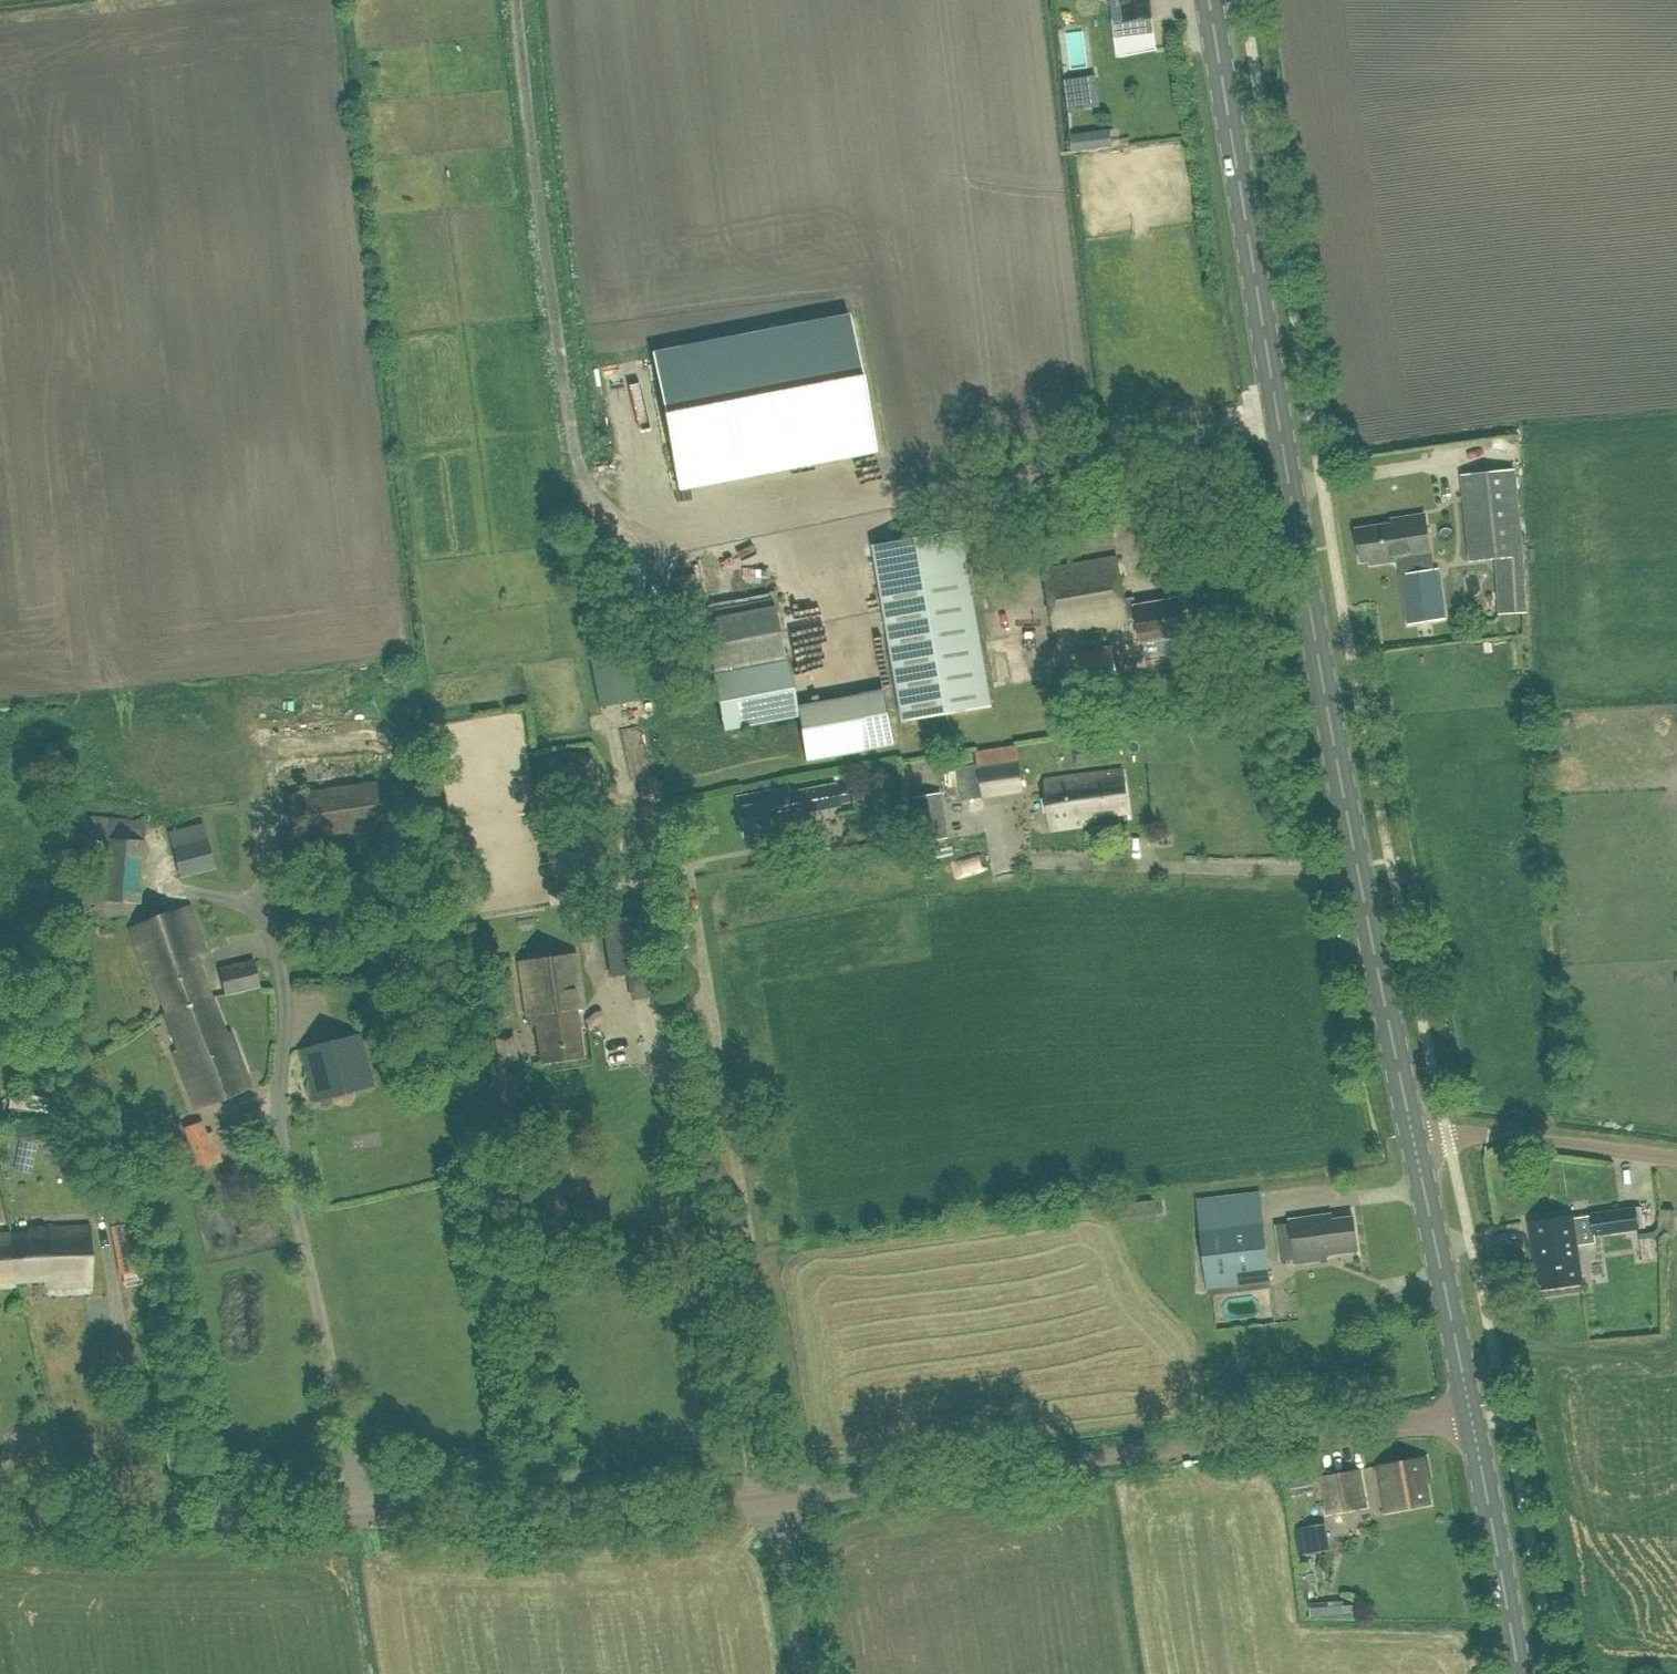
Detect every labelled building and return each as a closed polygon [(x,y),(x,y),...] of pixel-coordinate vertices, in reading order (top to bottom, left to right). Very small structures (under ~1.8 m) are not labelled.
[(1119,5),(1123,5),(1125,22),(1152,18),(1149,0),(1118,0),(1119,5)] [(1080,133),(1105,129),(1102,113),(1077,118),(1080,133)] [(1072,153),(1073,153),(1113,148),(1110,130),(1069,135),(1072,153)] [(678,490),(875,452),(850,319),(653,357),(678,490)] [(1461,476),(1470,562),(1502,559),(1502,558),(1523,556),(1515,470),(1461,476)] [(1398,561),(1427,557),(1431,556),(1423,514),(1390,519),(1392,523),(1355,528),(1360,563),(1370,562),(1370,565),(1398,561)] [(903,723),(993,708),(962,531),(873,546),(903,723)] [(1506,613),(1527,612),(1523,556),(1502,558),(1502,559),(1506,613)] [(1141,643),(1142,643),(1145,660),(1175,655),(1172,638),(1187,635),(1180,598),(1136,606),(1134,598),(1125,599),(1118,557),(1044,570),(1055,634),(1137,620),(1141,643)] [(1427,557),(1398,561),(1399,575),(1407,624),(1447,619),(1441,582),(1435,583),(1433,569),(1430,569),(1427,557)] [(785,660),(780,633),(774,605),(703,619),(714,674),(712,674),(723,730),(797,716),(786,660),(785,660)] [(1080,680),(1116,674),(1110,646),(1075,653),(1080,680)] [(624,648),(590,655),(599,708),(634,702),(624,648)] [(796,708),(798,715),(806,761),(895,746),(886,693),(796,708)] [(1122,756),(1121,743),(1108,745),(1109,758),(1122,756)] [(1104,744),(1074,749),(1076,763),(1107,759),(1104,744)] [(983,799),(1023,792),(1015,750),(977,756),(978,765),(960,768),(964,800),(983,798),(983,799)] [(953,765),(973,761),(971,753),(952,756),(953,765)] [(1051,829),(1130,818),(1123,770),(1045,780),(1051,829)] [(669,800),(668,777),(655,778),(656,801),(669,800)] [(293,840),(369,829),(381,827),(374,782),(286,795),(293,840)] [(835,787),(834,784),(788,793),(787,787),(736,797),(743,834),(765,830),(766,833),(780,830),(780,827),(793,825),(791,814),(808,811),(808,812),(838,806),(838,802),(835,787)] [(845,786),(835,787),(838,802),(848,801),(845,786)] [(918,834),(944,829),(940,802),(913,807),(918,834)] [(139,903),(145,822),(88,817),(81,914),(129,917),(130,902),(139,903)] [(203,825),(169,834),(179,876),(213,867),(203,825)] [(210,997),(212,997),(196,955),(205,952),(188,906),(130,927),(149,980),(153,978),(166,1013),(163,1014),(164,1015),(210,997)] [(610,976),(626,973),(630,1000),(667,996),(663,968),(654,969),(646,915),(602,921),(610,976)] [(582,1056),(575,1009),(583,1008),(575,954),(518,962),(527,1022),(535,1021),(541,1062),(582,1056)] [(224,995),(259,987),(253,961),(219,969),(224,995)] [(210,997),(164,1015),(177,1049),(173,1051),(195,1109),(250,1088),(230,1032),(226,1034),(212,997),(210,997)] [(355,1091),(355,1090),(373,1086),(359,1034),(300,1050),(313,1102),(331,1097),(355,1091)] [(18,1090),(17,1107),(44,1108),(45,1092),(18,1090)] [(18,1134),(1,1131),(0,1139),(0,1162),(13,1165),(18,1134)] [(1207,1288),(1271,1281),(1261,1193),(1197,1200),(1207,1288)] [(1149,1201),(1150,1215),(1163,1213),(1162,1200),(1149,1201)] [(1595,1236),(1638,1229),(1635,1207),(1591,1214),(1595,1236)] [(1673,1229),(1674,1210),(1660,1209),(1659,1228),(1673,1229)] [(1329,1260),(1328,1255),(1358,1251),(1353,1217),(1332,1220),(1331,1214),(1290,1220),(1296,1264),(1329,1260)] [(1582,1283),(1572,1217),(1530,1223),(1537,1272),(1542,1271),(1544,1289),(1582,1283)] [(121,1274),(142,1270),(132,1222),(111,1226),(121,1274)] [(46,1286),(91,1285),(90,1226),(44,1228),(44,1232),(10,1234),(12,1281),(45,1279),(46,1286)] [(12,1281),(10,1234),(0,1235),(0,1282),(12,1281)] [(1387,1512),(1430,1504),(1425,1479),(1430,1478),(1426,1457),(1379,1466),(1387,1512)] [(1328,1514),(1366,1507),(1359,1469),(1321,1476),(1328,1514)]
